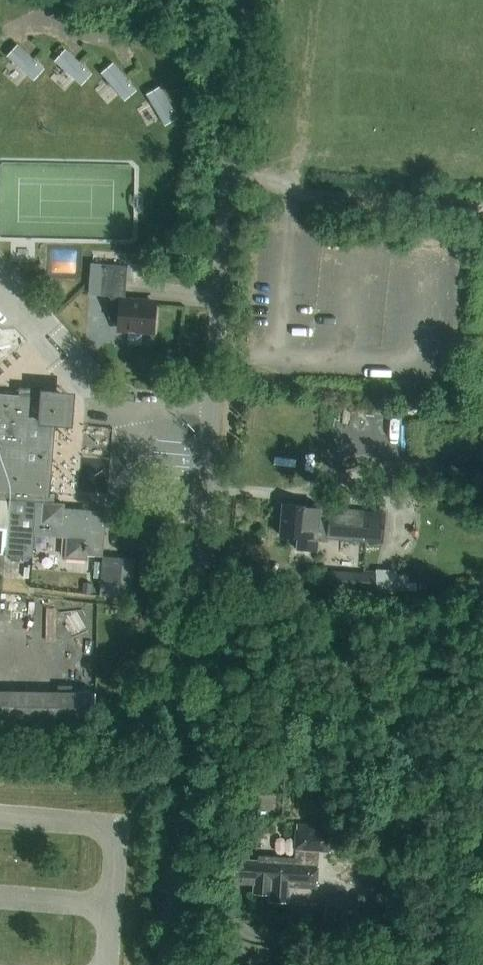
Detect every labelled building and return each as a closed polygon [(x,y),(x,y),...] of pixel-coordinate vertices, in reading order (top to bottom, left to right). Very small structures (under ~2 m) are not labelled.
[(5,53),(30,78),(43,65),(18,40),(5,53)] [(53,59),(80,84),(92,71),(65,46),(53,59)] [(112,60),(99,72),(124,100),(137,87),(112,60)] [(162,83),(147,90),(161,124),(177,118),(162,83)] [(119,328),(152,330),(154,303),(124,301),(126,266),(102,264),(100,295),(110,295),(109,318),(120,319),(119,328)] [(47,493),(52,422),(72,424),(74,391),(40,388),(40,397),(19,395),(0,393),(0,553),(5,554),(5,555),(33,557),(34,535),(66,537),(65,557),(86,559),(87,555),(102,556),(100,584),(120,585),(122,557),(103,556),(106,511),(63,507),(63,503),(51,503),(52,494),(47,493)] [(316,551),(320,506),(284,503),(281,536),(297,537),(296,549),(316,551)] [(327,538),(382,543),(385,511),(329,506),(327,538)] [(396,569),(375,567),(374,573),(329,569),(328,588),(396,593),(396,590),(408,591),(409,574),(396,573),(396,569)] [(0,690),(0,733),(96,735),(96,691),(0,690)] [(316,888),(318,852),(330,852),(331,825),(296,823),(294,857),(258,854),(258,860),(235,858),(234,878),(241,879),(241,884),(252,885),(252,893),(269,894),(269,901),(288,902),(289,887),(316,888)] [(363,900),(326,898),(325,921),(361,923),(363,900)] [(296,924),(312,925),(313,901),(297,901),(296,924)] [(362,920),(378,921),(379,902),(363,901),(362,920)]
